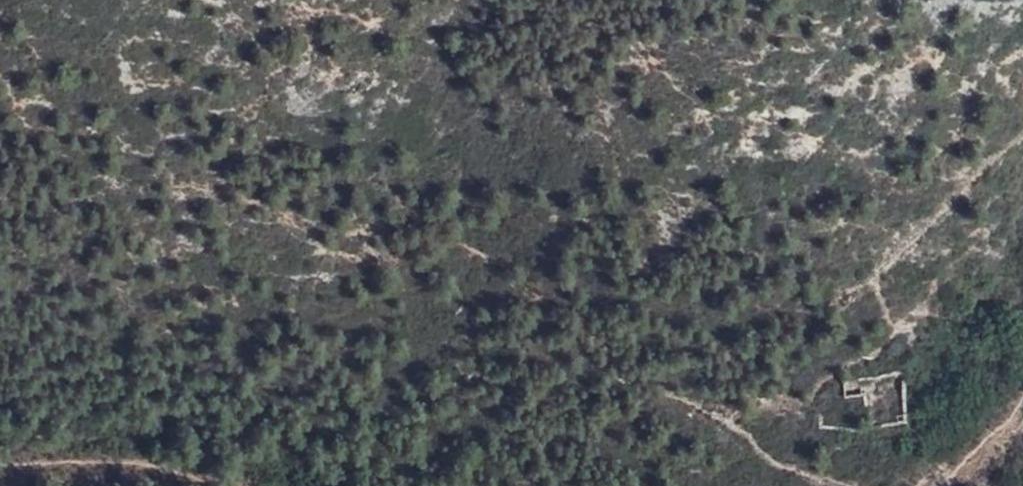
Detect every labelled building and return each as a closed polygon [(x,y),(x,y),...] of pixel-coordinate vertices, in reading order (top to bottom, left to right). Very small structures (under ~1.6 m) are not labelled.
[(904,374),(816,382),(821,431),(908,423),(904,374)]
